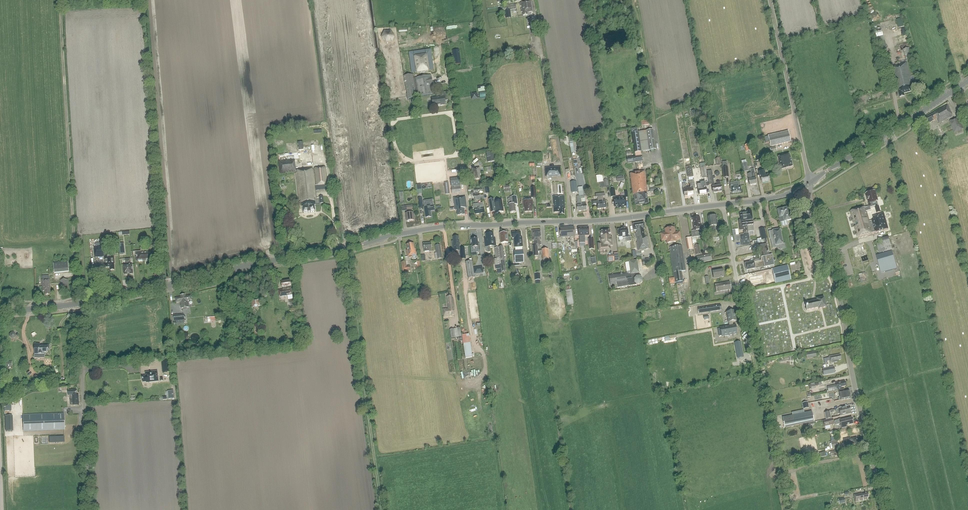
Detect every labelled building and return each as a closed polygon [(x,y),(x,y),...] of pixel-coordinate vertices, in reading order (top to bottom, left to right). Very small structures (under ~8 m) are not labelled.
[(532,12),(532,11),(531,1),(520,3),(520,6),(521,6),(522,9),(521,9),(521,12),(522,12),(523,16),(528,16),(527,13),(532,12)] [(510,10),(516,9),(515,4),(500,6),(501,11),(505,11),(505,13),(510,13),(510,10)] [(393,37),(393,30),(384,30),(384,42),(391,42),(391,37),(393,37)] [(909,48),(903,50),(906,61),(912,59),(909,48)] [(408,99),(413,98),(434,94),(428,54),(411,57),(414,77),(413,78),(413,74),(403,76),(405,84),(408,99)] [(897,90),(898,90),(900,97),(905,96),(904,94),(913,91),(906,64),(905,61),(896,64),(896,66),(891,68),(897,90)] [(445,101),(448,100),(447,92),(440,93),(441,97),(432,98),(433,107),(445,105),(445,101)] [(939,123),(953,116),(952,115),(947,105),(934,112),(935,113),(926,118),(929,123),(936,119),(939,123)] [(954,133),(963,129),(958,118),(949,122),(954,133)] [(656,149),(653,130),(638,132),(637,128),(631,129),(635,156),(626,158),(627,164),(642,161),(641,152),(656,149)] [(930,130),(925,132),(931,144),(935,142),(930,130)] [(771,146),(783,143),(790,142),(788,131),(768,136),(764,137),(765,143),(770,142),(771,146)] [(574,152),(579,151),(577,137),(569,138),(570,148),(573,147),(574,152)] [(493,152),(486,153),(487,158),(489,157),(490,162),(495,161),(493,152)] [(793,167),(789,154),(778,157),(782,170),(786,169),(789,168),(788,168),(793,167)] [(314,206),(316,206),(315,198),(317,198),(315,186),(327,184),(325,167),(315,169),(315,173),(314,173),(313,169),(296,171),(294,159),(278,161),(280,174),(295,172),(299,202),(300,202),(301,207),(302,207),(303,213),(307,213),(308,213),(310,213),(310,212),(315,212),(314,206)] [(479,174),(480,174),(479,167),(472,168),(474,178),(475,178),(475,180),(480,179),(479,174)] [(560,167),(545,168),(546,177),(561,177),(560,167)] [(761,177),(762,183),(769,181),(768,175),(765,176),(764,171),(759,172),(760,177),(761,176),(761,177)] [(637,173),(641,204),(647,203),(646,197),(647,197),(646,192),(647,192),(644,172),(637,173)] [(641,204),(637,173),(630,174),(632,189),(633,194),(634,194),(635,199),(635,198),(636,204),(641,204)] [(754,173),(751,173),(747,174),(749,180),(748,180),(749,185),(757,184),(754,173)] [(607,174),(602,175),(603,182),(600,183),(600,188),(609,187),(607,174)] [(686,184),(682,184),(683,190),(684,190),(685,197),(694,196),(693,189),(695,189),(693,177),(688,178),(690,188),(686,189),(686,184)] [(451,187),(460,186),(460,178),(450,179),(451,187)] [(713,193),(722,192),(721,185),(720,186),(720,181),(717,182),(717,186),(714,187),(712,187),(713,193)] [(706,187),(709,187),(708,182),(702,183),(703,189),(698,190),(699,195),(707,194),(706,187)] [(732,194),(741,192),(740,186),(740,187),(739,182),(730,183),(731,185),(730,185),(731,187),(731,188),(732,194)] [(473,194),(474,200),(484,199),(483,192),(482,192),(482,188),(474,189),(475,194),(473,194)] [(871,192),(865,194),(866,198),(867,198),(868,203),(869,206),(865,207),(867,212),(871,210),(870,207),(875,206),(877,213),(881,212),(879,205),(878,205),(877,201),(878,201),(875,191),(874,191),(873,191),(871,191),(871,192)] [(603,200),(602,197),(605,197),(604,193),(595,194),(596,198),(597,197),(598,200),(592,201),(592,206),(597,205),(597,209),(606,208),(605,202),(605,200),(603,200)] [(464,208),(466,208),(465,196),(454,198),(455,207),(450,208),(450,210),(455,210),(457,210),(457,215),(465,214),(464,208)] [(515,204),(517,204),(516,196),(512,196),(512,200),(508,200),(509,204),(508,204),(508,205),(508,206),(508,207),(509,207),(510,213),(516,212),(515,204)] [(564,209),(565,209),(564,197),(553,197),(553,212),(559,212),(560,215),(564,214),(564,209)] [(614,198),(615,207),(626,206),(625,199),(625,197),(614,198)] [(494,199),(492,199),(489,199),(491,213),(496,212),(496,213),(504,212),(502,201),(494,202),(494,199)] [(532,200),(531,200),(524,200),(523,200),(523,208),(524,208),(525,212),(532,212),(532,206),(533,206),(532,200)] [(473,209),(474,209),(475,214),(484,213),(483,207),(482,203),(473,204),(473,209)] [(406,206),(407,214),(406,214),(407,221),(408,222),(409,222),(409,221),(414,221),(413,213),(412,213),(412,210),(413,210),(412,205),(406,206)] [(425,218),(431,217),(430,211),(434,211),(433,206),(424,207),(425,218)] [(784,221),(791,220),(788,207),(777,210),(779,218),(780,222),(784,221)] [(861,208),(850,211),(852,217),(853,217),(854,220),(853,220),(853,223),(854,223),(855,226),(855,227),(856,231),(857,230),(857,234),(857,237),(858,238),(869,234),(868,233),(872,232),(870,222),(867,212),(865,207),(864,207),(864,208),(861,209),(861,208)] [(747,231),(748,231),(754,231),(751,211),(747,212),(747,213),(744,213),(745,221),(746,221),(746,225),(746,227),(746,228),(747,231)] [(740,214),(741,220),(740,220),(739,220),(739,221),(739,222),(739,223),(740,231),(743,230),(743,233),(748,233),(748,231),(747,231),(746,228),(746,227),(746,225),(746,221),(745,221),(744,213),(740,214)] [(874,220),(870,222),(872,232),(874,231),(875,233),(888,229),(884,214),(873,217),(874,220)] [(719,225),(718,223),(717,222),(716,216),(708,217),(711,238),(715,237),(715,234),(716,233),(715,226),(718,226),(719,225)] [(701,228),(701,227),(701,226),(701,225),(700,218),(692,219),(694,231),(691,231),(692,237),(700,236),(699,230),(701,230),(701,228)] [(638,250),(649,248),(647,237),(644,237),(643,229),(645,229),(643,223),(633,225),(634,230),(636,230),(637,233),(635,233),(638,250)] [(585,241),(584,235),(589,235),(588,226),(578,227),(579,236),(579,235),(579,241),(585,241)] [(570,249),(576,248),(574,227),(560,228),(561,238),(569,237),(570,249)] [(624,228),(624,229),(618,230),(618,237),(622,237),(622,238),(626,237),(626,242),(633,241),(632,236),(628,237),(627,228),(624,228)] [(674,233),(674,228),(665,228),(665,232),(660,233),(661,240),(666,239),(666,242),(675,241),(675,239),(680,239),(679,232),(674,233)] [(765,228),(759,229),(761,239),(752,241),(753,244),(767,242),(765,228)] [(768,232),(770,239),(772,249),(779,247),(780,250),(786,249),(785,243),(783,243),(780,229),(772,231),(768,232)] [(540,230),(532,231),(532,237),(533,237),(533,241),(534,241),(534,246),(533,246),(533,256),(538,255),(538,250),(537,245),(541,245),(541,241),(540,230)] [(599,250),(610,249),(609,246),(613,245),(612,236),(610,237),(610,231),(600,231),(601,238),(600,238),(600,243),(598,243),(599,250)] [(507,232),(500,233),(501,243),(508,243),(507,232)] [(514,263),(524,263),(523,250),(522,250),(522,247),(522,237),(521,237),(520,232),(512,232),(512,238),(514,238),(514,247),(515,247),(515,250),(514,250),(514,263)] [(485,247),(496,246),(495,238),(494,238),(493,233),(485,234),(486,239),(484,239),(485,247)] [(748,234),(741,235),(742,246),(750,245),(748,234)] [(465,255),(468,255),(468,247),(460,248),(460,246),(460,245),(460,243),(459,242),(458,237),(453,237),(453,242),(452,242),(453,251),(460,250),(461,259),(466,258),(465,255)] [(471,239),(472,246),(470,246),(471,253),(480,252),(480,244),(478,244),(477,239),(471,239)] [(424,252),(432,251),(431,243),(423,244),(424,252)] [(758,245),(760,253),(763,252),(764,254),(768,254),(766,243),(758,245)] [(416,255),(415,249),(414,249),(413,244),(406,245),(407,250),(406,251),(407,257),(408,256),(409,258),(411,258),(412,258),(412,259),(413,260),(414,260),(415,259),(416,259),(417,258),(417,257),(416,255)] [(114,265),(114,264),(113,255),(105,256),(105,246),(94,247),(95,257),(104,257),(104,267),(109,267),(109,270),(114,269),(114,265)] [(153,253),(153,247),(153,246),(147,246),(147,248),(140,248),(140,251),(133,252),(133,256),(136,256),(137,262),(152,260),(152,253),(153,253)] [(682,246),(670,248),(675,283),(683,282),(681,272),(686,271),(682,246)] [(763,261),(760,262),(761,267),(764,266),(764,267),(769,266),(769,265),(773,264),(772,258),(771,254),(768,255),(768,254),(764,254),(763,252),(760,253),(761,257),(762,256),(763,261)] [(893,256),(885,258),(884,253),(876,256),(879,264),(883,263),(885,272),(897,269),(893,256)] [(698,263),(711,260),(710,255),(697,257),(698,263)] [(132,274),(132,268),(132,265),(131,265),(130,259),(125,259),(126,265),(123,266),(123,269),(124,269),(125,274),(130,274),(132,274)] [(68,261),(53,263),(54,273),(69,272),(68,261)] [(472,261),(465,262),(468,278),(474,277),(472,261)] [(640,284),(642,282),(642,279),(640,276),(639,276),(637,261),(625,263),(627,272),(609,275),(610,285),(627,282),(628,286),(640,284)] [(406,262),(401,262),(403,272),(410,270),(410,266),(406,267),(406,262)] [(744,264),(745,270),(761,267),(760,262),(754,263),(753,263),(753,262),(744,264)] [(719,265),(706,267),(707,274),(713,273),(714,279),(724,278),(723,271),(720,271),(719,265)] [(787,265),(772,269),(775,284),(791,280),(787,265)] [(769,269),(759,271),(760,277),(770,275),(769,269)] [(760,278),(759,275),(747,277),(749,285),(758,282),(757,279),(760,278)] [(49,280),(49,276),(42,276),(42,280),(42,285),(43,287),(43,291),(45,291),(45,295),(50,294),(50,289),(50,280),(49,280)] [(68,280),(60,280),(61,292),(69,291),(68,280)] [(279,297),(287,296),(292,295),(290,281),(281,282),(283,290),(278,291),(279,297)] [(716,292),(728,290),(729,292),(731,292),(730,282),(715,285),(716,292)] [(571,289),(565,290),(568,305),(573,304),(571,289)] [(180,296),(181,298),(175,299),(176,303),(179,302),(181,308),(188,307),(187,301),(191,300),(191,296),(185,297),(185,295),(180,296)] [(452,316),(452,315),(455,315),(454,309),(453,298),(452,298),(452,296),(447,297),(448,308),(447,309),(447,308),(442,309),(444,318),(452,316)] [(819,309),(826,307),(824,298),(816,300),(817,301),(805,304),(806,310),(818,308),(819,309)] [(260,299),(251,300),(251,307),(260,307),(260,299)] [(698,308),(699,313),(721,310),(721,305),(698,308)] [(734,311),(726,312),(729,325),(733,324),(732,321),(736,321),(734,311)] [(184,314),(173,315),(174,321),(174,324),(185,323),(184,320),(184,314)] [(735,325),(733,325),(733,324),(729,325),(729,326),(720,328),(722,336),(737,334),(735,325)] [(460,328),(449,329),(451,339),(462,337),(460,328)] [(469,334),(462,335),(465,358),(472,357),(469,334)] [(40,344),(34,344),(35,355),(44,355),(44,352),(48,352),(49,352),(48,349),(48,346),(40,346),(40,345),(40,344)] [(837,360),(841,360),(840,354),(828,357),(828,358),(824,359),(825,364),(827,363),(827,361),(829,361),(830,363),(837,362),(837,360)] [(169,361),(161,362),(162,373),(171,372),(169,361)] [(823,369),(824,375),(836,373),(834,367),(823,369)] [(147,382),(158,381),(157,371),(145,373),(146,376),(142,377),(143,382),(146,382),(147,382)] [(47,383),(47,378),(36,378),(36,379),(33,379),(33,386),(37,386),(37,383),(47,383)] [(841,387),(846,386),(845,382),(844,382),(843,380),(835,382),(836,385),(834,386),(834,385),(827,387),(828,392),(837,390),(837,389),(841,389),(841,387)] [(845,399),(850,398),(849,390),(844,391),(844,389),(838,390),(840,400),(845,399)] [(70,405),(79,404),(78,395),(76,395),(76,390),(72,390),(68,390),(68,395),(70,395),(70,405)] [(834,391),(812,395),(813,397),(811,398),(811,400),(822,398),(835,396),(834,391)] [(840,416),(851,413),(850,408),(848,408),(847,406),(839,408),(839,409),(836,410),(837,411),(837,415),(840,414),(840,416)] [(826,419),(831,418),(830,413),(832,413),(834,414),(836,412),(837,411),(836,410),(836,409),(829,411),(829,412),(825,413),(826,419)] [(814,422),(812,412),(782,418),(784,428),(794,426),(814,422)] [(64,413),(23,415),(24,431),(64,430),(64,413)] [(852,418),(842,420),(840,421),(840,420),(835,421),(836,425),(841,424),(842,428),(847,427),(847,425),(853,424),(852,418)] [(845,445),(857,443),(857,442),(856,437),(851,439),(850,437),(843,439),(845,445)] [(65,447),(56,447),(56,452),(59,452),(59,459),(63,459),(63,460),(68,459),(68,458),(72,458),(72,449),(65,449),(65,447)] [(838,499),(839,504),(845,503),(844,499),(850,498),(848,492),(844,493),(844,496),(844,498),(838,499)] [(866,498),(868,497),(868,493),(862,494),(862,493),(854,495),(855,502),(867,500),(866,498)]
